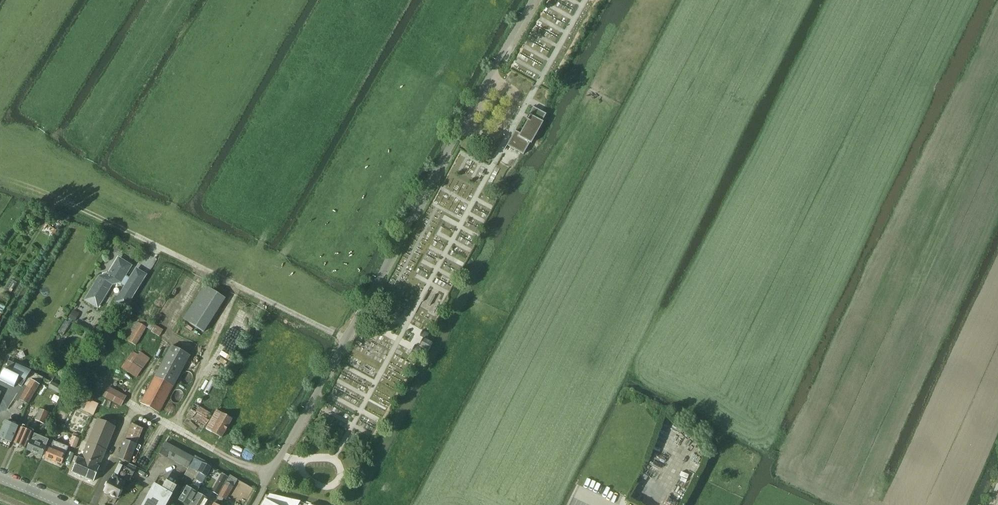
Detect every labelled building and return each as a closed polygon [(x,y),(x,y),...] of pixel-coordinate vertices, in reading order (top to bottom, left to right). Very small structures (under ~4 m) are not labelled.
[(542,121),(546,114),(533,107),(526,119),(527,120),(520,133),(515,130),(506,145),(523,154),(529,143),(531,143),(543,122),(542,121)] [(111,285),(116,283),(120,282),(126,286),(119,297),(128,303),(138,285),(129,280),(128,281),(123,278),(127,272),(115,264),(108,275),(99,277),(85,300),(97,307),(111,285)] [(204,331),(225,298),(205,285),(184,319),(204,331)] [(68,318),(74,321),(79,313),(73,310),(68,318)] [(159,336),(163,330),(154,326),(139,317),(136,322),(134,320),(123,338),(135,345),(146,327),(151,331),(151,332),(159,336)] [(422,330),(419,336),(423,338),(426,339),(429,333),(423,330),(422,330)] [(423,338),(419,346),(427,351),(431,342),(426,339),(423,338)] [(410,354),(415,357),(417,353),(418,354),(421,348),(415,345),(410,354)] [(173,386),(189,356),(171,346),(155,376),(140,403),(158,413),(167,397),(173,386)] [(136,378),(150,359),(140,352),(138,355),(132,351),(121,368),(136,378)] [(30,371),(8,361),(0,377),(0,380),(14,387),(16,384),(21,387),(29,372),(30,371)] [(20,399),(28,404),(37,388),(39,385),(31,380),(20,399)] [(65,390),(60,387),(51,382),(48,388),(62,395),(65,390)] [(103,397),(111,401),(120,406),(126,397),(108,387),(103,397)] [(89,401),(84,411),(89,413),(93,415),(96,408),(98,404),(96,403),(89,400),(89,401)] [(43,424),(49,413),(40,409),(35,420),(43,424)] [(221,438),(222,436),(232,419),(216,410),(206,428),(221,438)] [(97,419),(89,439),(107,447),(111,437),(115,427),(97,419)] [(17,427),(5,422),(0,434),(0,438),(11,442),(17,427)] [(128,463),(136,444),(143,429),(131,423),(125,440),(117,458),(128,463)] [(34,432),(34,431),(33,431),(34,430),(22,425),(20,428),(14,443),(26,448),(32,433),(33,432),(34,432)] [(45,446),(48,441),(38,437),(33,434),(31,440),(27,450),(41,456),(45,446)] [(79,439),(72,436),(68,446),(75,448),(79,439)] [(93,482),(99,467),(107,447),(89,439),(81,459),(75,457),(73,461),(76,463),(72,473),(93,482)] [(61,464),(68,447),(53,441),(50,449),(48,449),(45,458),(61,464)] [(159,455),(187,469),(194,457),(165,442),(159,455)] [(70,462),(73,454),(68,452),(65,460),(70,462)] [(188,467),(206,477),(211,468),(193,458),(188,467)] [(129,482),(136,467),(121,461),(114,474),(129,482)] [(221,474),(211,491),(218,495),(228,477),(221,474)] [(117,498),(125,484),(119,481),(120,480),(112,476),(112,477),(111,477),(104,491),(105,492),(105,493),(107,495),(108,493),(111,495),(112,497),(115,497),(117,498)] [(225,500),(237,480),(229,477),(225,483),(218,496),(225,500)] [(166,481),(161,490),(171,495),(176,487),(166,481)] [(171,495),(161,490),(154,485),(143,504),(166,504),(171,495)] [(199,488),(194,485),(191,490),(186,487),(178,500),(186,504),(189,504),(196,493),(199,488)] [(631,498),(643,504),(646,504),(651,496),(636,488),(631,498)] [(208,500),(205,498),(208,494),(202,491),(200,495),(197,493),(190,504),(205,504),(208,500)]
